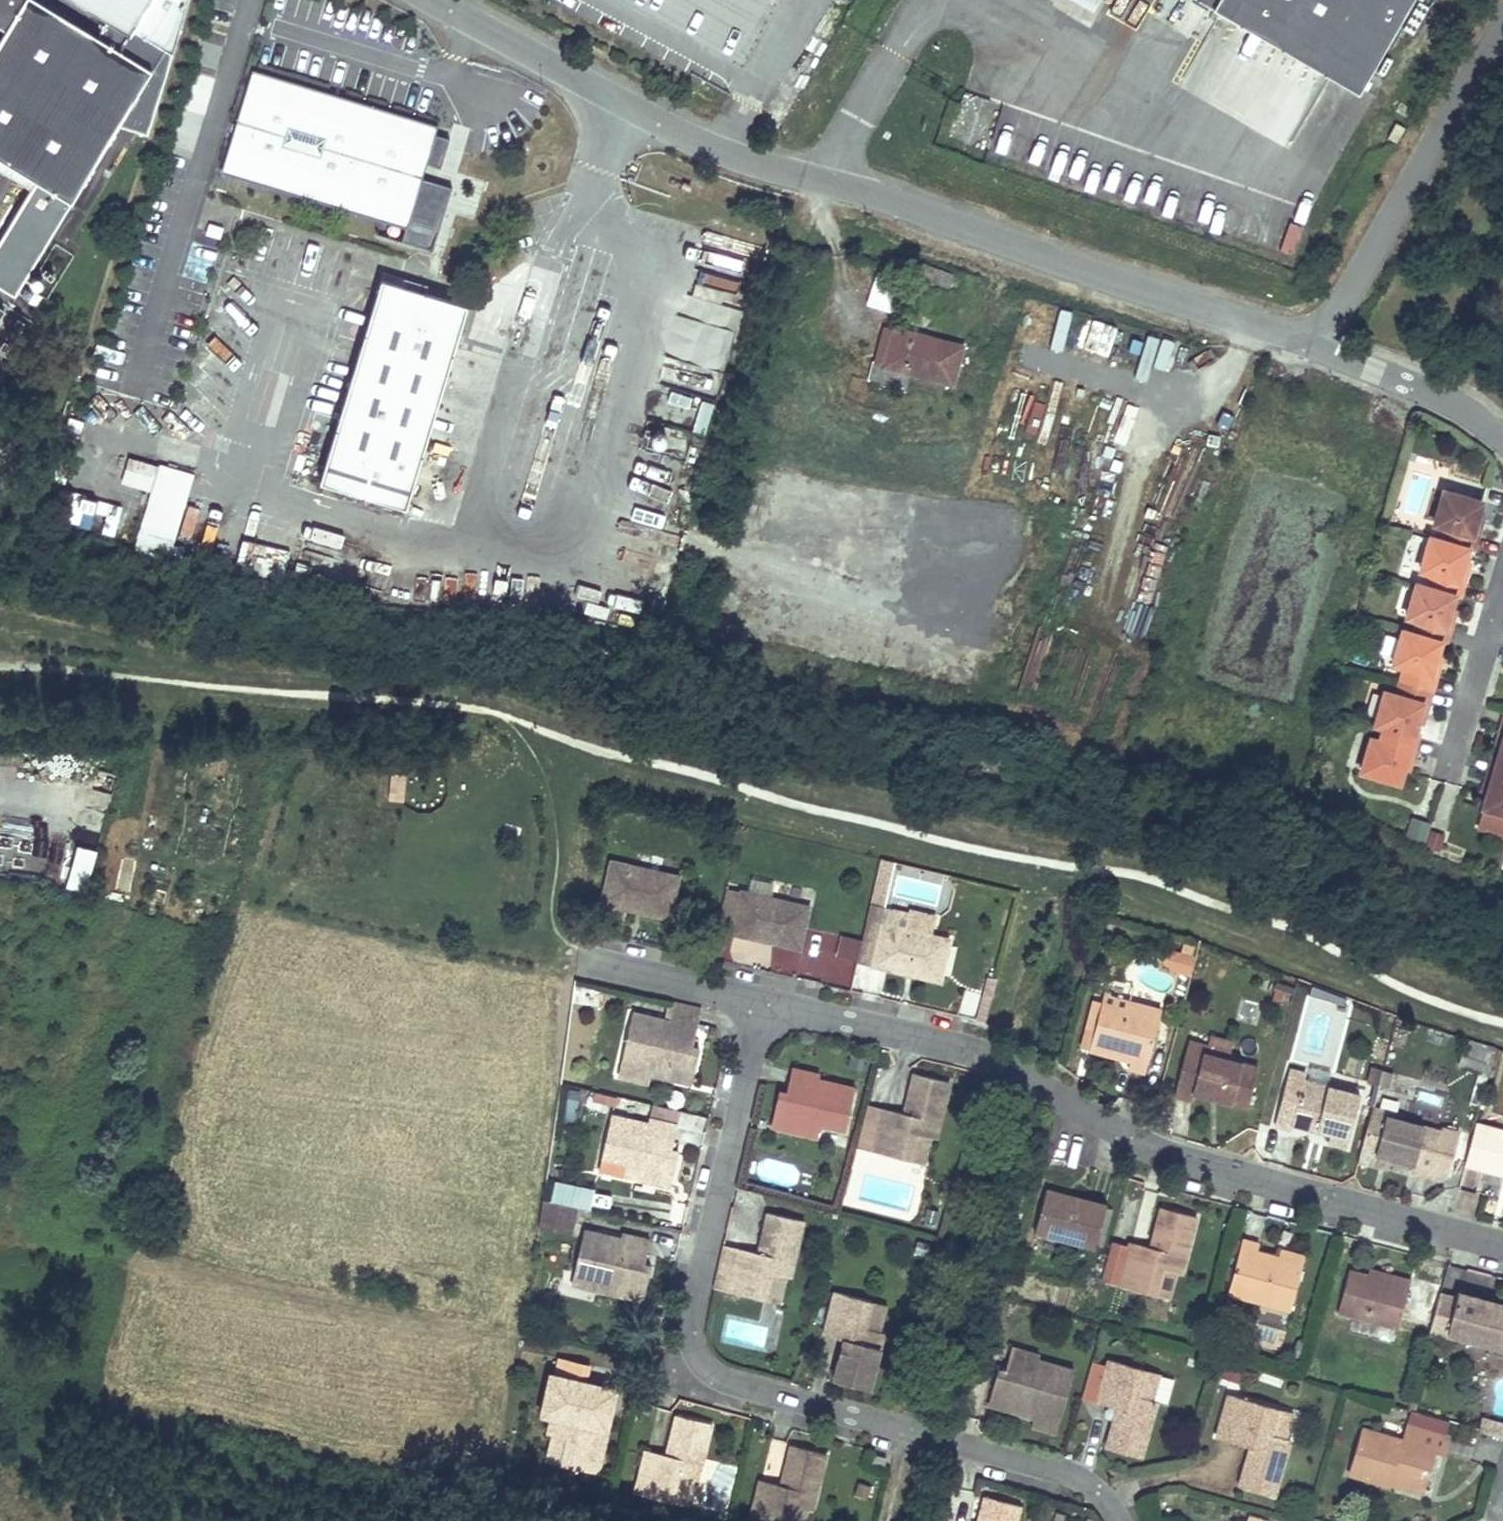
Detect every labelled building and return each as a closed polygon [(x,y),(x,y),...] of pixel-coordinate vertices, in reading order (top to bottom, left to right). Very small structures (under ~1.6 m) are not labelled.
[(111,15),(98,36),(51,8),(39,0),(0,0),(0,23),(8,29),(0,42),(0,158),(73,202),(121,124),(148,132),(172,52),(187,0),(87,0),(111,15)] [(773,0),(757,0),(752,14),(766,19),(773,0)] [(1101,0),(1051,0),(1048,4),(1085,26),(1101,0)] [(1257,47),(1276,15),(1340,53),(1321,85),(1352,103),(1413,0),(1178,0),(1257,47)] [(1340,53),(1276,15),(1257,47),(1321,85),(1340,53)] [(250,69),(219,170),(405,226),(436,126),(250,69)] [(427,163),(438,167),(446,138),(435,134),(427,163)] [(1278,249),(1293,252),(1298,224),(1283,221),(1278,249)] [(868,308),(898,311),(900,278),(871,275),(868,308)] [(413,473),(463,302),(376,277),(326,449),(413,473)] [(1063,350),(1069,310),(1056,308),(1050,348),(1063,350)] [(894,329),(885,327),(875,364),(885,366),(894,329)] [(962,347),(894,329),(885,366),(953,384),(962,347)] [(413,473),(326,449),(317,481),(404,506),(413,473)] [(118,483),(148,491),(133,542),(170,553),(193,474),(126,455),(118,483)] [(1482,503),(1444,492),(1434,525),(1446,529),(1442,542),(1468,550),(1468,551),(1473,552),(1479,530),(1475,528),(1482,503)] [(112,535),(120,506),(107,502),(99,532),(112,535)] [(1442,542),(1430,539),(1420,571),(1433,575),(1428,589),(1455,597),(1454,598),(1459,599),(1466,576),(1461,574),(1468,551),(1468,550),(1442,542)] [(238,573),(285,575),(287,546),(239,544),(238,573)] [(1428,589),(1416,585),(1407,618),(1419,621),(1415,635),(1441,643),(1441,644),(1446,645),(1452,623),(1447,621),(1454,598),(1455,597),(1428,589)] [(1014,657),(1033,661),(1038,636),(1020,632),(1014,657)] [(1415,635),(1403,632),(1393,665),(1405,668),(1401,683),(1432,692),(1438,669),(1434,668),(1441,644),(1441,643),(1415,635)] [(1432,692),(1401,683),(1396,698),(1384,694),(1375,726),(1384,729),(1413,737),(1420,713),(1425,714),(1432,692)] [(1413,737),(1384,729),(1380,742),(1371,739),(1361,773),(1400,784),(1403,772),(1413,737)] [(1502,815),(1502,764),(1497,762),(1487,796),(1483,809),(1502,815)] [(402,802),(405,774),(389,772),(386,800),(402,802)] [(0,815),(0,833),(18,834),(19,816),(0,815)] [(89,883),(93,848),(71,845),(68,881),(89,883)] [(878,859),(869,902),(885,905),(894,862),(878,859)] [(612,861),(602,903),(669,919),(679,877),(612,861)] [(742,891),(727,887),(717,930),(732,933),(742,891)] [(809,907),(742,891),(732,933),(799,949),(809,907)] [(857,962),(872,965),(940,981),(949,939),(932,935),(907,929),(893,926),(897,910),(871,903),(857,962)] [(911,908),(907,929),(932,935),(937,914),(911,908)] [(1193,955),(1177,951),(1173,968),(1188,972),(1193,955)] [(1184,998),(1189,981),(1163,975),(1159,987),(1162,988),(1164,989),(1165,991),(1166,994),(1184,998)] [(1103,995),(1102,1002),(1127,1009),(1129,1001),(1103,995)] [(670,1016),(698,1023),(702,1007),(668,999),(664,1015),(670,1016)] [(1128,1068),(1145,1073),(1161,1010),(1129,1001),(1127,1009),(1102,1002),(1094,1029),(1089,1050),(1130,1061),(1128,1068)] [(645,1073),(665,1077),(668,1065),(694,1071),(700,1046),(693,1044),(698,1023),(670,1016),(669,1018),(634,1010),(623,1055),(641,1059),(641,1058),(648,1059),(645,1073)] [(1081,1048),(1089,1050),(1094,1029),(1087,1027),(1081,1048)] [(1189,1041),(1187,1048),(1226,1059),(1228,1051),(1189,1041)] [(1488,1052),(1468,1046),(1462,1066),(1482,1072),(1488,1052)] [(1226,1059),(1187,1048),(1175,1095),(1191,1100),(1193,1092),(1248,1107),(1258,1067),(1226,1059)] [(641,1059),(623,1055),(618,1077),(642,1083),(645,1073),(648,1059),(641,1058),(641,1059)] [(668,1065),(665,1077),(691,1084),(694,1071),(668,1065)] [(780,1091),(775,1113),(801,1119),(798,1132),(818,1137),(821,1123),(828,1124),(828,1126),(846,1130),(856,1088),(819,1079),(820,1074),(793,1068),(787,1092),(780,1091)] [(1360,1095),(1304,1081),(1306,1074),(1290,1070),(1275,1126),(1291,1130),(1293,1125),(1318,1131),(1318,1128),(1331,1132),(1331,1134),(1328,1143),(1347,1148),(1360,1095)] [(884,1107),(873,1150),(909,1159),(916,1133),(932,1137),(936,1138),(950,1081),(914,1072),(907,1101),(910,1101),(907,1113),(884,1107)] [(574,1121),(582,1091),(569,1088),(561,1118),(574,1121)] [(868,1103),(857,1146),(873,1150),(884,1107),(868,1103)] [(1372,1107),(1371,1113),(1401,1121),(1403,1115),(1372,1107)] [(647,1168),(673,1174),(679,1149),(672,1147),(677,1123),(650,1117),(649,1121),(612,1113),(602,1159),(620,1163),(620,1161),(627,1162),(624,1176),(644,1181),(647,1168)] [(801,1119),(775,1113),(772,1126),(798,1132),(801,1119)] [(1371,1113),(1361,1150),(1413,1163),(1411,1170),(1434,1176),(1434,1174),(1439,1159),(1451,1162),(1458,1135),(1401,1121),(1371,1113)] [(1476,1124),(1465,1164),(1502,1174),(1502,1131),(1476,1124)] [(932,1137),(916,1133),(909,1159),(926,1163),(932,1137)] [(599,1171),(624,1176),(627,1162),(620,1161),(620,1163),(602,1159),(599,1171)] [(1439,1159),(1434,1174),(1447,1177),(1451,1162),(1439,1159)] [(647,1168),(644,1181),(671,1187),(673,1174),(647,1168)] [(1034,1232),(1095,1247),(1106,1205),(1045,1190),(1034,1232)] [(549,1200),(572,1206),(574,1196),(551,1191),(549,1200)] [(541,1199),(539,1226),(572,1234),(578,1207),(572,1206),(549,1200),(541,1199)] [(1197,1217),(1162,1207),(1154,1236),(1157,1237),(1154,1248),(1130,1242),(1118,1284),(1155,1294),(1162,1268),(1177,1272),(1182,1274),(1197,1217)] [(804,1221),(768,1213),(762,1242),(764,1242),(761,1253),(723,1245),(713,1288),(764,1300),(770,1273),(786,1277),(790,1278),(804,1221)] [(620,1282),(646,1288),(651,1266),(644,1264),(650,1240),(622,1234),(621,1238),(584,1230),(575,1273),(592,1277),(592,1275),(599,1277),(596,1292),(616,1297),(620,1282)] [(1243,1239),(1228,1294),(1290,1310),(1303,1263),(1279,1257),(1257,1251),(1259,1244),(1243,1239)] [(1281,1250),(1279,1257),(1303,1263),(1305,1256),(1281,1250)] [(25,1264),(16,1261),(12,1272),(21,1275),(25,1264)] [(1177,1272),(1162,1268),(1155,1294),(1170,1298),(1177,1272)] [(1337,1313),(1398,1329),(1402,1315),(1432,1324),(1440,1293),(1442,1286),(1412,1278),(1411,1280),(1394,1275),(1392,1281),(1368,1275),(1349,1269),(1337,1313)] [(1369,1269),(1368,1275),(1392,1281),(1394,1275),(1369,1269)] [(571,1286),(596,1292),(599,1277),(592,1275),(592,1277),(575,1273),(571,1286)] [(786,1277),(770,1273),(764,1300),(780,1303),(786,1277)] [(620,1282),(616,1297),(643,1303),(646,1288),(620,1282)] [(1430,1331),(1447,1336),(1448,1334),(1502,1349),(1502,1305),(1458,1293),(1457,1298),(1440,1293),(1432,1324),(1430,1331)] [(844,1344),(881,1354),(885,1336),(880,1334),(864,1330),(871,1304),(834,1295),(823,1338),(844,1344)] [(887,1309),(871,1304),(864,1330),(880,1334),(887,1309)] [(881,1354),(844,1344),(833,1383),(870,1392),(881,1354)] [(1034,1417),(1050,1422),(1048,1431),(1056,1433),(1074,1370),(1038,1360),(1039,1355),(1012,1347),(1005,1372),(998,1369),(991,1392),(1018,1399),(1014,1412),(1034,1417)] [(1109,1359),(1097,1402),(1121,1408),(1117,1419),(1115,1419),(1107,1448),(1142,1457),(1158,1401),(1154,1400),(1138,1395),(1145,1369),(1109,1359)] [(554,1378),(587,1385),(591,1367),(558,1360),(554,1378)] [(1161,1374),(1145,1369),(1138,1395),(1154,1400),(1161,1374)] [(571,1429),(609,1438),(620,1392),(587,1385),(554,1378),(550,1377),(540,1422),(550,1424),(571,1429)] [(1018,1399),(991,1392),(988,1405),(1014,1412),(1018,1399)] [(1242,1398),(1228,1394),(1224,1409),(1232,1411),(1239,1407),(1242,1398)] [(1278,1409),(1242,1398),(1239,1407),(1232,1411),(1224,1409),(1216,1437),(1253,1448),(1250,1459),(1248,1458),(1239,1487),(1274,1497),(1290,1440),(1286,1439),(1270,1435),(1278,1409)] [(1294,1413),(1278,1409),(1270,1435),(1286,1439),(1294,1413)] [(1448,1437),(1442,1435),(1446,1420),(1412,1410),(1403,1440),(1362,1429),(1349,1475),(1388,1486),(1388,1484),(1391,1476),(1424,1486),(1434,1451),(1444,1453),(1448,1437)] [(712,1423),(676,1415),(669,1444),(672,1444),(669,1455),(645,1450),(635,1493),(671,1502),(678,1476),(694,1479),(698,1480),(712,1423)] [(1050,1422),(1034,1417),(1032,1426),(1048,1431),(1050,1422)] [(552,1435),(568,1439),(571,1429),(550,1424),(548,1434),(552,1435)] [(609,1438),(571,1429),(568,1439),(562,1467),(600,1476),(609,1438)] [(545,1463),(562,1467),(568,1439),(552,1435),(545,1463)] [(827,1454),(792,1445),(784,1474),(787,1475),(784,1485),(760,1479),(750,1520),(788,1520),(792,1505),(808,1509),(813,1510),(827,1454)] [(884,1470),(886,1460),(872,1456),(870,1467),(884,1470)] [(694,1479),(678,1476),(671,1502),(687,1506),(694,1479)] [(1422,1494),(1424,1486),(1391,1476),(1388,1484),(1422,1494)] [(869,1486),(859,1484),(856,1496),(866,1499),(869,1486)] [(985,1496),(979,1520),(1017,1520),(1021,1505),(985,1496)] [(792,1505),(788,1520),(805,1520),(808,1509),(792,1505)] [(612,1520),(628,1520),(630,1514),(615,1511),(612,1520)]
